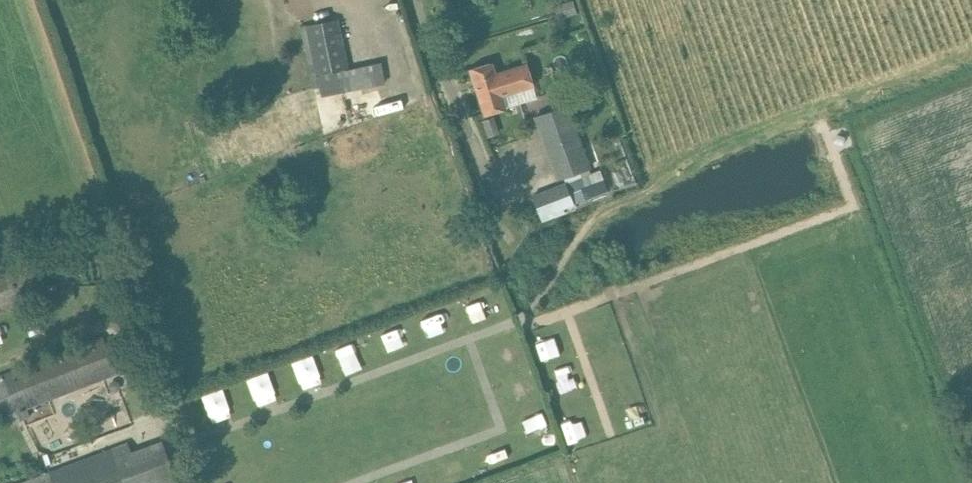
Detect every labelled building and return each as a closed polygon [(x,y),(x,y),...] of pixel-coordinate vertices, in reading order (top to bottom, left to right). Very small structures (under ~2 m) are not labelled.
[(344,71),(350,70),(340,20),(307,27),(317,75),(318,75),(322,97),(348,92),(344,71)] [(472,70),(486,116),(508,110),(504,97),(534,87),(527,65),(496,75),(492,63),(472,70)] [(567,184),(534,196),(542,218),(576,206),(575,204),(590,198),(590,197),(607,190),(601,170),(591,174),(583,177),(581,171),(590,167),(570,105),(536,118),(558,179),(564,177),(567,184)] [(18,413),(21,420),(30,416),(27,409),(118,374),(103,335),(0,376),(0,419),(18,413)] [(129,444),(18,482),(178,482),(162,440),(132,452),(129,444)]
